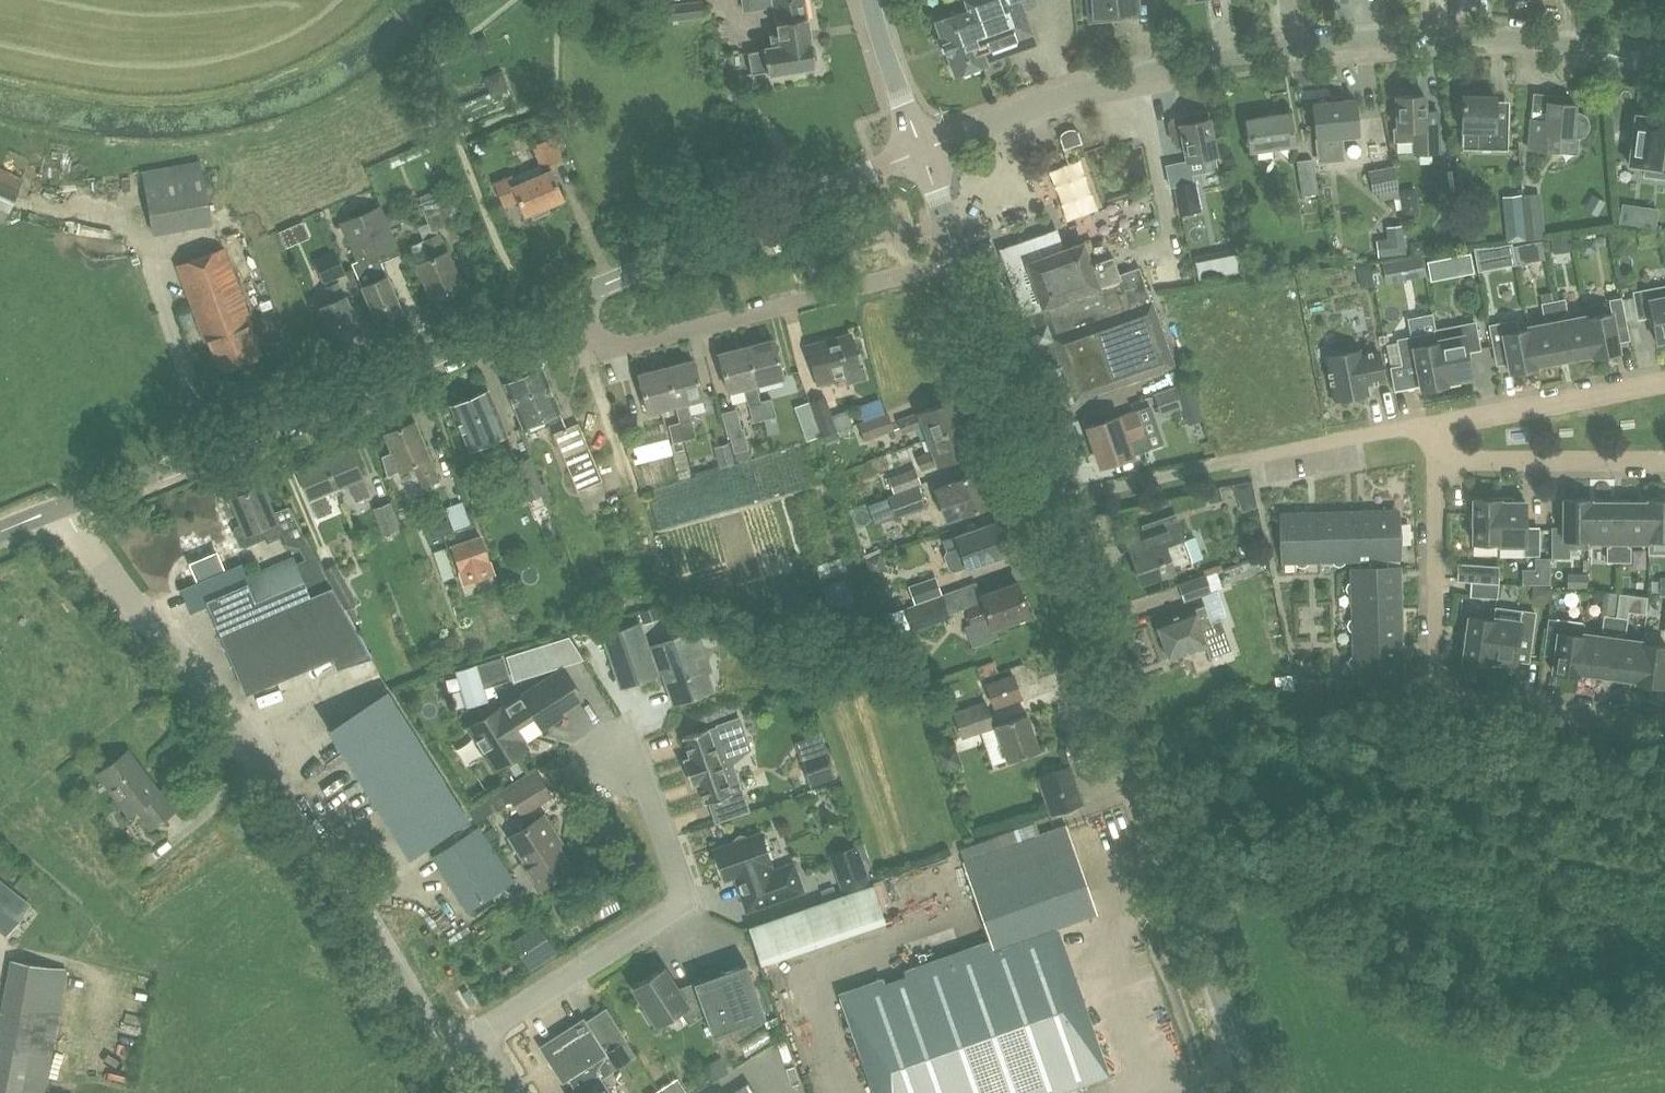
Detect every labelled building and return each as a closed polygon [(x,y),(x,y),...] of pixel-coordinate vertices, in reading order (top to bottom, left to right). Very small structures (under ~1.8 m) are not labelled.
[(672,21),(704,17),(702,0),(670,4),(672,21)] [(744,11),(774,6),(778,34),(770,35),(772,46),(764,47),(764,50),(745,53),(749,75),(765,72),(765,74),(812,66),(801,0),(742,0),(744,11)] [(1023,7),(1037,2),(1036,0),(965,0),(968,9),(935,20),(955,75),(988,63),(987,62),(1036,44),(1023,7)] [(1090,21),(1113,19),(1112,13),(1138,11),(1137,0),(1087,0),(1090,21)] [(491,97),(508,89),(501,71),(483,78),(491,97)] [(1579,111),(1575,111),(1576,105),(1564,103),(1564,96),(1548,94),(1547,101),(1534,99),(1527,146),(1556,150),(1558,135),(1572,137),(1576,138),(1580,137),(1585,135),(1588,131),(1590,126),(1589,121),(1586,116),(1582,113),(1579,111)] [(1394,96),(1395,128),(1393,128),(1394,142),(1411,141),(1412,154),(1437,153),(1435,110),(1423,111),(1422,95),(1394,96)] [(1462,96),(1461,130),(1479,130),(1478,149),(1507,150),(1508,123),(1494,123),(1495,97),(1462,96)] [(1341,140),(1343,150),(1360,148),(1354,98),(1312,104),(1317,143),(1341,140)] [(1173,141),(1177,143),(1184,142),(1187,157),(1175,160),(1175,161),(1165,163),(1170,186),(1176,185),(1186,233),(1203,229),(1193,182),(1192,182),(1188,160),(1202,158),(1205,172),(1219,169),(1207,112),(1172,119),(1169,123),(1173,141)] [(1293,143),(1289,113),(1246,120),(1250,150),(1293,143)] [(1635,114),(1629,164),(1645,166),(1644,175),(1664,178),(1664,149),(1662,149),(1664,126),(1664,118),(1635,114)] [(1064,148),(1082,142),(1078,130),(1075,129),(1073,129),(1070,129),(1068,129),(1066,130),(1064,131),(1062,133),(1061,134),(1060,136),(1064,148)] [(543,169),(564,159),(554,136),(532,145),(543,169)] [(1297,161),(1302,195),(1319,193),(1315,171),(1314,172),(1312,159),(1297,161)] [(142,171),(152,228),(210,218),(200,161),(142,171)] [(550,212),(547,205),(562,198),(550,170),(544,173),(540,166),(524,173),(527,180),(514,186),(510,178),(495,184),(504,207),(518,201),(525,215),(530,212),(533,219),(550,212)] [(1394,166),(1368,171),(1373,195),(1378,194),(1380,200),(1400,197),(1394,166)] [(3,222),(23,179),(0,168),(0,221),(3,222)] [(420,204),(432,232),(458,220),(454,212),(463,208),(459,196),(450,199),(447,193),(436,196),(434,191),(419,197),(422,203),(420,204)] [(1441,193),(1445,217),(1460,215),(1457,191),(1441,193)] [(1504,220),(1524,218),(1522,195),(1502,198),(1504,220)] [(1548,198),(1534,200),(1540,237),(1553,235),(1548,198)] [(1630,223),(1633,203),(1621,202),(1619,221),(1630,223)] [(1162,204),(1108,207),(1109,234),(1164,232),(1162,204)] [(341,224),(357,261),(351,264),(377,322),(403,311),(378,255),(397,247),(380,207),(341,224)] [(384,213),(389,227),(402,221),(397,208),(384,213)] [(1464,222),(1467,241),(1485,239),(1482,219),(1464,222)] [(278,231),(286,248),(310,237),(303,221),(278,231)] [(1174,366),(1139,267),(1119,274),(1113,257),(1092,265),(1084,242),(1061,249),(1054,229),(1001,247),(1024,313),(1042,307),(1049,328),(1041,330),(1045,343),(1039,345),(1048,371),(1063,366),(1075,400),(1174,366)] [(432,299),(462,286),(439,233),(409,246),(432,299)] [(1574,250),(1571,235),(1551,238),(1551,239),(1542,240),(1545,257),(1554,256),(1553,253),(1574,250)] [(1408,241),(1411,256),(1427,253),(1425,243),(1421,239),(1408,241)] [(1502,244),(1506,266),(1516,264),(1512,242),(1502,244)] [(250,325),(253,324),(223,247),(175,265),(204,341),(207,340),(219,372),(261,356),(250,325)] [(324,283),(346,274),(335,250),(314,259),(324,283)] [(1431,281),(1454,276),(1450,256),(1427,261),(1431,281)] [(1226,281),(1247,277),(1243,257),(1222,261),(1226,281)] [(1368,262),(1357,265),(1358,271),(1361,273),(1370,272),(1368,262)] [(1411,283),(1424,281),(1422,264),(1408,266),(1411,283)] [(1617,274),(1619,288),(1635,285),(1632,272),(1617,274)] [(334,302),(319,308),(334,341),(359,330),(338,281),(326,287),(334,302)] [(1634,292),(1639,318),(1652,315),(1657,341),(1664,340),(1664,286),(1634,292)] [(1585,315),(1592,354),(1593,356),(1620,351),(1615,325),(1626,323),(1622,297),(1609,299),(1612,312),(1587,317),(1587,315),(1585,315)] [(1567,312),(1564,299),(1553,301),(1556,314),(1567,312)] [(1545,316),(1556,314),(1553,301),(1542,303),(1545,316)] [(1564,359),(1592,354),(1585,315),(1557,320),(1564,359)] [(1537,367),(1536,364),(1529,326),(1527,326),(1528,328),(1518,330),(1516,319),(1501,322),(1510,372),(1537,367)] [(1557,320),(1529,326),(1536,364),(1564,359),(1557,320)] [(1459,382),(1459,379),(1472,377),(1467,350),(1480,348),(1475,322),(1435,329),(1436,332),(1446,384),(1459,382)] [(1421,389),(1446,384),(1436,332),(1398,339),(1403,365),(1416,362),(1421,389)] [(832,377),(844,374),(847,384),(865,379),(863,368),(858,369),(849,334),(807,345),(817,385),(833,381),(832,377)] [(774,339),(746,345),(756,385),(783,378),(774,339)] [(728,391),(756,385),(746,345),(719,352),(728,391)] [(1334,399),(1369,392),(1367,384),(1384,380),(1378,350),(1361,353),(1360,349),(1326,356),(1334,399)] [(693,359),(666,366),(675,405),(680,422),(684,439),(696,436),(691,419),(692,419),(688,402),(703,398),(693,359)] [(649,413),(675,405),(666,366),(638,374),(649,413)] [(560,412),(541,368),(504,384),(523,428),(560,412)] [(1161,415),(1182,408),(1174,387),(1153,394),(1161,415)] [(1403,414),(1399,389),(1388,390),(1392,416),(1403,414)] [(450,406),(470,451),(507,434),(487,390),(450,406)] [(824,396),(809,402),(822,435),(836,429),(831,415),(824,396)] [(772,398),(760,401),(765,419),(764,419),(766,427),(767,427),(769,434),(780,432),(778,424),(777,424),(775,417),(777,416),(772,398)] [(760,401),(749,404),(753,422),(764,419),(765,419),(760,401)] [(924,425),(929,438),(961,426),(952,401),(897,420),(902,433),(924,425)] [(743,428),(742,428),(737,408),(722,412),(727,432),(728,432),(737,462),(751,458),(743,428)] [(847,409),(831,415),(836,429),(837,430),(853,424),(847,409)] [(1197,409),(1182,414),(1186,426),(1201,421),(1197,409)] [(1149,450),(1135,410),(1087,427),(1101,467),(1149,450)] [(858,422),(864,441),(894,430),(887,412),(858,422)] [(399,470),(414,464),(423,486),(440,478),(414,419),(383,433),(399,470)] [(578,490),(602,480),(578,422),(553,433),(578,490)] [(688,467),(684,449),(682,440),(684,439),(680,422),(669,425),(673,443),(674,442),(676,451),(675,451),(677,460),(674,461),(676,470),(688,467)] [(934,451),(917,457),(921,471),(971,453),(961,426),(929,438),(934,451)] [(1200,442),(1204,453),(1214,451),(1210,439),(1200,442)] [(734,465),(728,444),(714,447),(720,469),(734,465)] [(349,447),(323,459),(336,486),(348,481),(356,501),(370,496),(349,447)] [(529,458),(516,463),(511,448),(503,451),(509,466),(512,465),(528,500),(537,496),(543,511),(550,508),(529,458)] [(323,492),(336,486),(323,459),(297,470),(317,517),(331,511),(323,492)] [(888,478),(893,492),(920,482),(915,468),(888,478)] [(935,487),(947,521),(990,505),(978,472),(935,487)] [(1233,484),(1242,512),(1258,507),(1253,480),(1233,484)] [(892,508),(922,497),(918,485),(921,484),(920,482),(893,492),(894,494),(887,497),(892,508)] [(331,583),(323,570),(286,503),(270,510),(259,486),(232,498),(243,524),(237,526),(238,529),(235,531),(240,543),(243,542),(245,546),(266,537),(267,541),(278,537),(281,544),(297,547),(304,559),(296,563),(292,555),(244,576),(253,597),(301,577),(309,595),(331,583)] [(1206,489),(1208,503),(1223,499),(1220,486),(1206,489)] [(895,519),(926,507),(922,497),(892,508),(895,519)] [(1498,498),(1473,498),(1473,542),(1498,542),(1498,498)] [(1512,498),(1498,498),(1498,542),(1498,544),(1525,545),(1525,554),(1539,554),(1539,528),(1526,528),(1526,501),(1512,501),(1512,498)] [(1591,540),(1591,501),(1591,499),(1563,499),(1563,538),(1589,538),(1589,540),(1591,540)] [(1664,548),(1664,499),(1648,499),(1648,501),(1648,541),(1649,541),(1649,538),(1661,538),(1661,548),(1664,548)] [(1619,501),(1591,501),(1591,540),(1619,541),(1619,501)] [(1619,541),(1648,541),(1648,501),(1619,501),(1619,541)] [(382,536),(401,528),(391,502),(372,509),(382,536)] [(471,523),(462,502),(446,508),(451,521),(428,529),(431,538),(471,523)] [(1403,679),(1403,670),(1400,567),(1387,567),(1386,559),(1400,558),(1399,557),(1395,557),(1395,543),(1399,542),(1398,525),(1394,525),(1394,511),(1398,510),(1398,509),(1281,513),(1283,562),(1296,561),(1298,564),(1302,565),(1307,564),(1308,561),(1333,560),(1335,563),(1339,564),(1343,563),(1345,560),(1370,559),(1371,568),(1351,568),(1351,581),(1348,583),(1347,587),(1349,592),(1352,593),(1352,618),(1349,620),(1348,625),(1350,629),(1353,630),(1353,655),(1351,657),(1349,661),(1351,666),(1354,667),(1354,681),(1403,679)] [(955,572),(1007,553),(995,521),(943,540),(947,551),(944,556),(949,569),(955,572)] [(1193,565),(1183,537),(1178,521),(1137,535),(1142,550),(1131,554),(1141,583),(1181,569),(1193,565)] [(463,584),(495,573),(481,535),(450,546),(463,584)] [(1608,560),(1619,560),(1619,547),(1608,547),(1608,560)] [(1630,560),(1630,547),(1619,547),(1619,560),(1630,560)] [(444,581),(454,577),(445,549),(433,553),(444,581)] [(871,575),(887,568),(879,549),(863,555),(871,575)] [(194,567),(201,582),(215,576),(232,569),(225,552),(194,565),(194,567)] [(1539,573),(1523,573),(1523,583),(1549,584),(1549,560),(1539,560),(1539,573)] [(323,570),(331,583),(353,623),(359,619),(351,605),(357,601),(335,563),(323,570)] [(1458,563),(1458,580),(1472,581),(1498,583),(1499,570),(1474,568),(1474,564),(1458,563)] [(222,594),(206,601),(245,694),(335,657),(339,667),(371,656),(353,623),(331,583),(309,595),(301,577),(253,597),(244,576),(240,566),(232,569),(215,576),(222,594)] [(222,594),(215,576),(201,582),(194,567),(170,577),(183,609),(205,600),(206,601),(222,594)] [(1206,575),(1212,591),(1223,587),(1217,571),(1206,575)] [(1205,574),(1178,584),(1184,602),(1212,592),(1205,574)] [(908,586),(914,604),(915,604),(942,594),(935,577),(908,586)] [(1472,581),(1472,595),(1497,596),(1498,583),(1472,581)] [(966,607),(970,620),(964,622),(974,647),(994,639),(994,627),(994,626),(1030,614),(1019,582),(983,594),(985,601),(966,607)] [(1530,599),(1549,602),(1551,588),(1532,586),(1530,599)] [(1604,615),(1615,616),(1616,617),(1619,593),(1603,591),(1600,614),(1604,615)] [(911,631),(951,618),(942,594),(915,604),(914,604),(903,609),(911,631)] [(1170,659),(1205,645),(1210,657),(1233,649),(1220,617),(1210,621),(1204,604),(1156,622),(1170,659)] [(887,614),(893,635),(910,629),(902,608),(887,614)] [(1493,616),(1493,619),(1487,662),(1501,664),(1501,661),(1515,663),(1518,636),(1531,638),(1535,612),(1521,610),(1520,620),(1493,616)] [(1493,619),(1468,615),(1462,659),(1487,662),(1493,619)] [(1603,628),(1614,630),(1615,617),(1604,616),(1603,628)] [(1614,630),(1624,631),(1626,618),(1615,617),(1614,630)] [(689,651),(701,647),(696,630),(658,643),(659,645),(648,649),(639,623),(608,634),(625,685),(656,674),(656,672),(666,669),(678,701),(711,690),(704,668),(696,671),(689,651)] [(1579,674),(1579,672),(1585,633),(1583,632),(1583,635),(1557,631),(1552,671),(1579,674)] [(1613,636),(1585,633),(1579,672),(1608,676),(1613,636)] [(1641,640),(1616,637),(1613,636),(1608,676),(1636,679),(1641,640)] [(1636,679),(1636,682),(1663,685),(1664,668),(1664,646),(1643,643),(1643,641),(1641,640),(1636,679)] [(893,645),(878,644),(877,660),(891,662),(893,645)] [(455,670),(466,707),(489,701),(485,687),(511,680),(503,655),(455,670)] [(977,666),(980,677),(998,671),(995,659),(977,666)] [(328,662),(314,668),(319,681),(334,675),(328,662)] [(562,709),(581,697),(563,669),(502,708),(502,707),(469,727),(495,767),(517,753),(513,746),(564,713),(562,709)] [(908,675),(911,685),(929,680),(925,669),(908,675)] [(1274,676),(1277,690),(1284,689),(1290,688),(1291,691),(1296,690),(1292,673),(1274,676)] [(995,706),(1020,697),(1012,674),(986,683),(995,706)] [(311,679),(258,694),(264,713),(316,699),(311,679)] [(433,855),(478,827),(398,700),(338,738),(418,865),(433,855)] [(961,738),(995,727),(994,726),(995,725),(986,700),(952,712),(961,738)] [(1027,714),(995,725),(994,726),(995,727),(996,729),(982,734),(990,759),(1005,754),(1007,761),(1039,749),(1027,714)] [(740,717),(682,737),(682,738),(683,738),(690,757),(684,759),(684,758),(683,758),(692,786),(693,785),(693,784),(699,782),(705,801),(705,802),(705,803),(742,790),(728,751),(749,743),(740,717)] [(158,793),(128,751),(97,774),(128,816),(137,810),(152,829),(177,810),(162,790),(158,793)] [(834,759),(811,767),(818,785),(840,777),(834,759)] [(509,766),(515,776),(523,771),(517,761),(509,766)] [(1051,814),(1082,804),(1069,766),(1038,777),(1051,814)] [(505,793),(521,816),(553,796),(537,772),(505,793)] [(725,818),(752,805),(745,789),(717,802),(725,818)] [(522,863),(538,888),(571,867),(557,846),(561,843),(543,815),(511,836),(526,860),(522,863)] [(1055,937),(1053,929),(1097,913),(1066,825),(995,850),(991,837),(960,848),(965,861),(963,862),(993,949),(945,966),(912,978),(846,1001),(879,1092),(1047,1092),(1104,1073),(1055,937)] [(467,908),(512,880),(478,827),(433,855),(467,908)] [(738,884),(748,909),(803,890),(793,863),(769,872),(767,863),(771,862),(761,833),(748,838),(745,835),(741,835),(738,836),(735,839),(734,843),(714,850),(725,878),(737,874),(740,884),(738,884)] [(863,843),(858,845),(863,858),(868,856),(863,843)] [(858,845),(829,855),(842,893),(871,883),(863,858),(858,845)] [(6,936),(30,907),(0,883),(0,931),(6,936)] [(973,912),(941,926),(947,940),(979,926),(973,912)] [(552,934),(525,950),(540,975),(567,959),(552,934)] [(790,955),(798,980),(815,974),(807,950),(790,955)] [(65,970),(10,961),(0,1020),(0,1092),(44,1092),(65,970)] [(747,962),(693,981),(696,989),(684,997),(665,967),(633,987),(646,1007),(642,1010),(651,1023),(655,1021),(657,1024),(680,1010),(689,1024),(705,1013),(712,1035),(766,1015),(747,962)] [(587,1025),(583,1019),(541,1046),(563,1080),(569,1076),(577,1089),(571,1092),(610,1092),(600,1077),(612,1069),(603,1054),(626,1039),(608,1011),(587,1025)] [(782,1020),(760,1028),(764,1040),(787,1032),(782,1020)] [(719,1057),(705,1067),(714,1081),(729,1071),(719,1057)]
